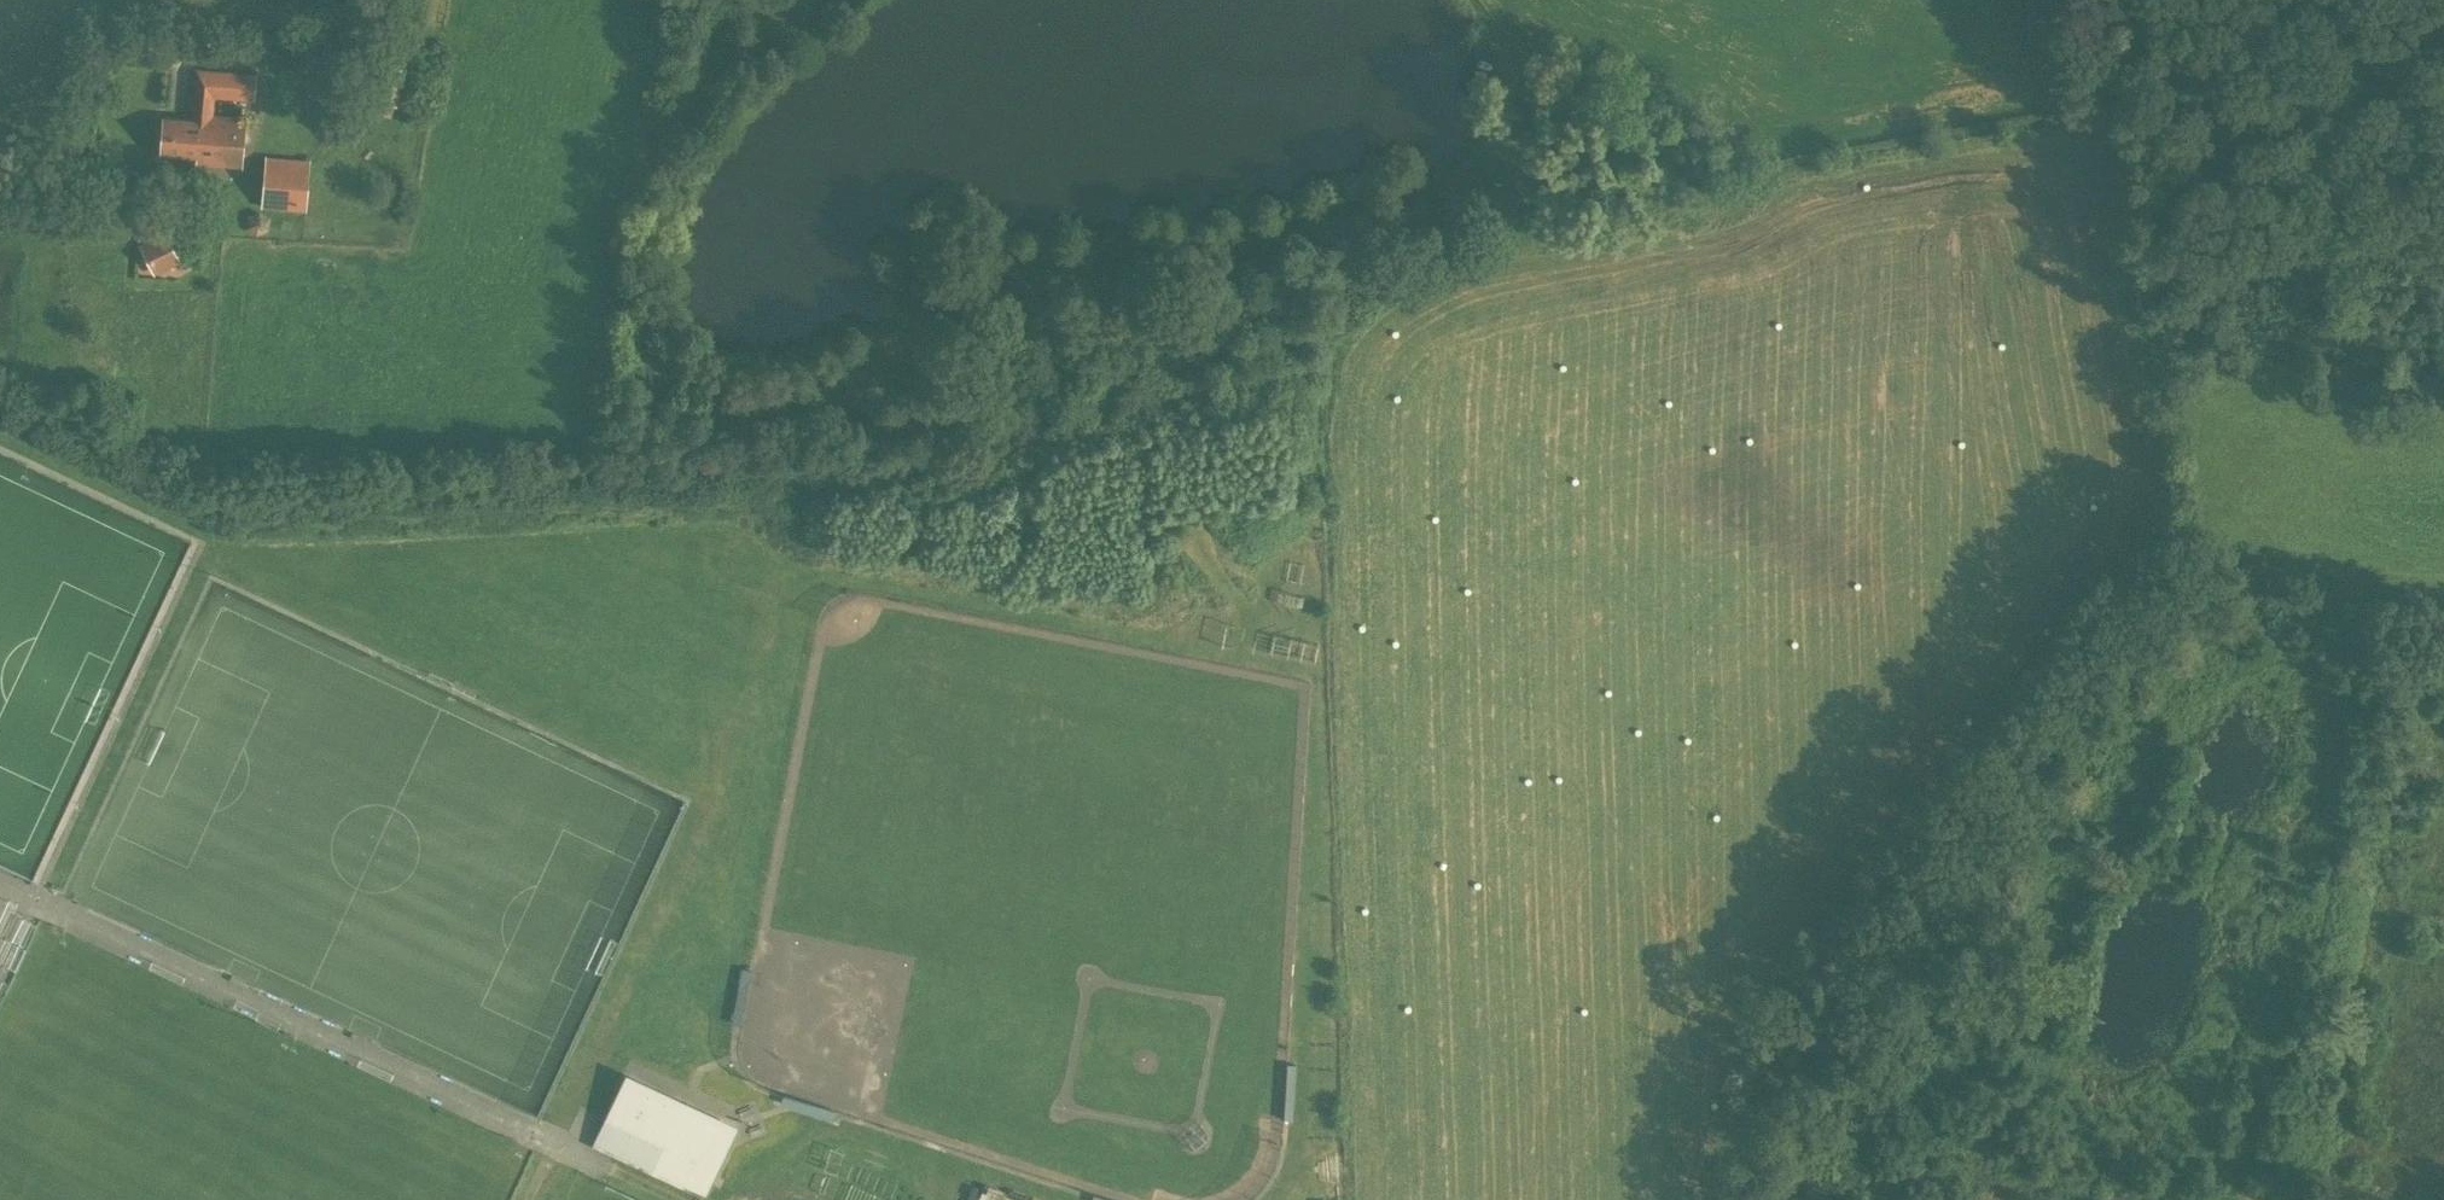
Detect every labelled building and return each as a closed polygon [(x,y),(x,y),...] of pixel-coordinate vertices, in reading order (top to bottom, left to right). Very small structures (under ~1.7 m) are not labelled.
[(411,17),(415,0),(394,0),(391,12),(411,17)] [(196,163),(242,167),(247,118),(214,115),(215,98),(254,102),(257,73),(195,68),(191,120),(164,118),(161,155),(197,158),(196,163)] [(261,208),(307,211),(311,159),(266,156),(261,208)] [(166,231),(139,244),(154,274),(181,261),(166,231)] [(610,1119),(665,1145),(653,1170),(700,1193),(731,1129),(629,1080),(610,1119)] [(990,1199),(1035,1199),(1036,1199),(996,1184),(990,1199)]
